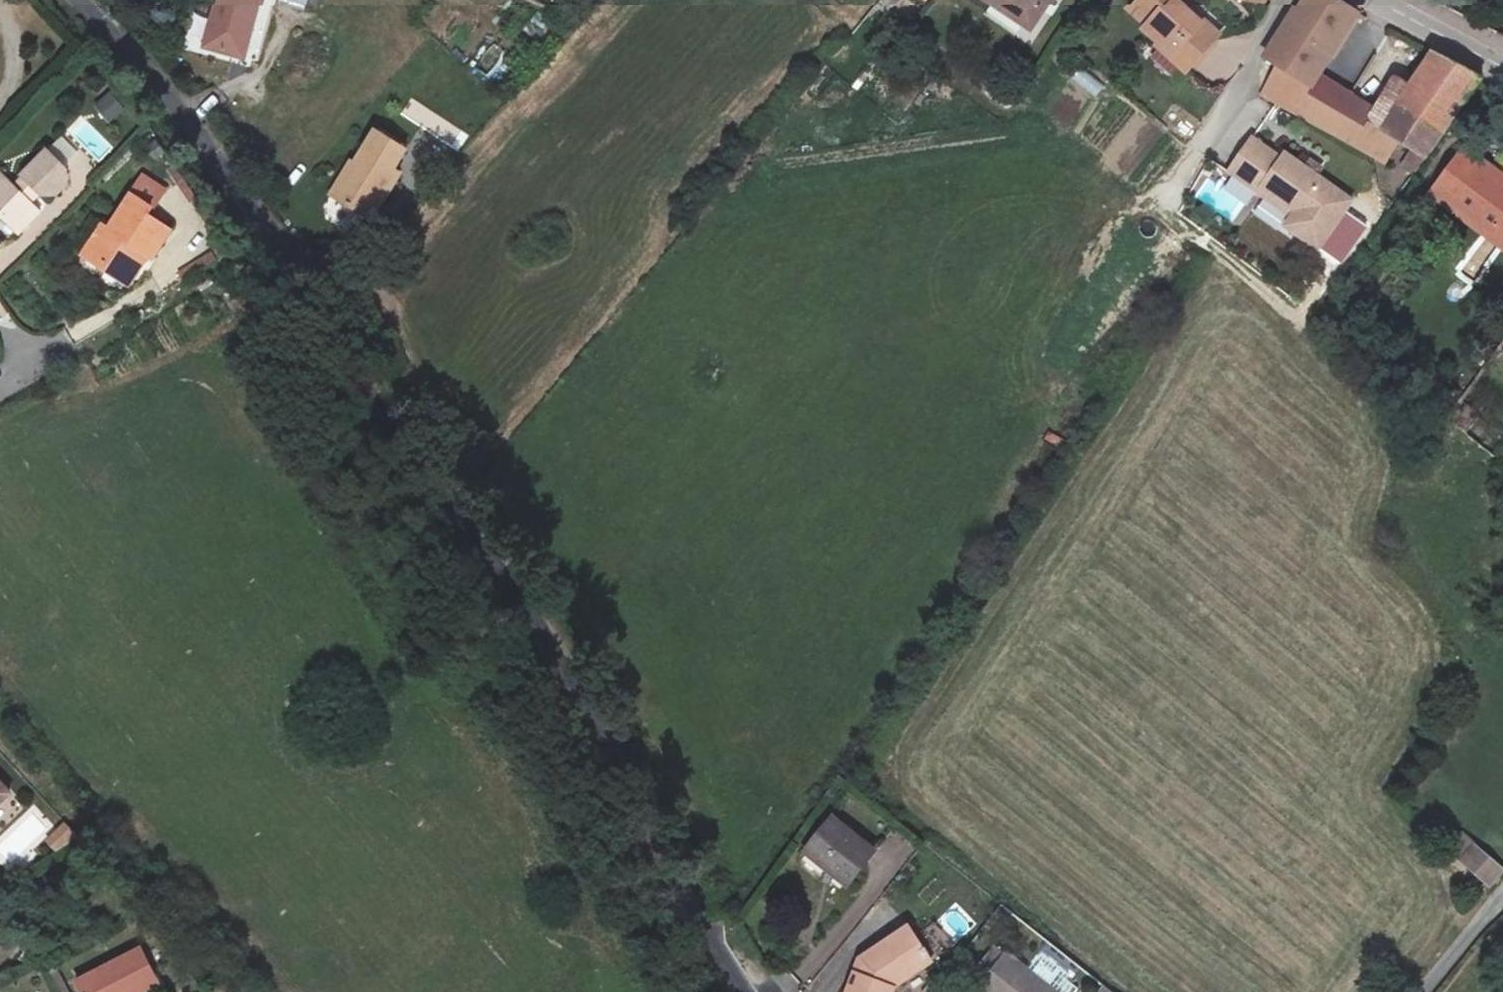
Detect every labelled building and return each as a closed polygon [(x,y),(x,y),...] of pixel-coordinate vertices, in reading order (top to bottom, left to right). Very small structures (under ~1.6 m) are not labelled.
[(213,17),(204,14),(196,43),(205,46),(205,47),(243,57),(244,57),(257,60),(265,33),(263,33),(251,30),(256,12),(260,0),(218,0),(213,17)] [(875,6),(886,15),(899,0),(880,0),(875,6)] [(1030,28),(1044,8),(1034,2),(1035,0),(989,0),(1030,28)] [(1034,2),(1044,8),(1049,0),(1035,0),(1034,2)] [(1129,9),(1147,26),(1144,29),(1189,69),(1217,37),(1175,0),(1137,0),(1129,9)] [(1263,57),(1266,58),(1309,86),(1311,87),(1313,84),(1359,12),(1339,0),(1300,0),(1263,57)] [(268,15),(256,12),(251,30),(263,33),(268,15)] [(1480,80),(1431,53),(1398,108),(1440,137),(1480,80)] [(1266,58),(1252,82),(1251,82),(1294,109),(1309,86),(1266,58)] [(1080,68),(1071,79),(1094,97),(1103,86),(1080,68)] [(1313,84),(1311,87),(1309,86),(1294,109),(1293,112),(1327,130),(1341,103),(1341,101),(1313,84)] [(93,105),(107,124),(124,112),(110,93),(93,105)] [(1341,103),(1327,130),(1386,163),(1398,142),(1383,132),(1385,130),(1341,103)] [(1440,137),(1398,108),(1385,130),(1383,132),(1398,142),(1400,143),(1412,150),(1414,152),(1425,159),(1440,137)] [(99,162),(114,148),(82,115),(67,129),(99,162)] [(406,150),(375,131),(355,164),(352,162),(343,176),(350,181),(338,200),(371,221),(400,174),(393,170),(406,150)] [(1252,138),(1228,172),(1262,195),(1265,190),(1295,211),(1285,226),(1318,249),(1352,201),(1284,153),(1281,159),(1252,138)] [(1,174),(0,175),(0,215),(5,221),(14,212),(27,225),(40,212),(30,203),(40,194),(42,196),(56,196),(67,184),(67,170),(47,150),(22,176),(23,177),(14,187),(1,174)] [(1414,152),(1412,150),(1402,167),(1414,175),(1419,169),(1408,162),(1414,152)] [(1425,159),(1414,152),(1408,162),(1419,169),(1425,159)] [(1450,194),(1502,234),(1502,181),(1475,160),(1470,168),(1455,187),(1450,194)] [(1461,161),(1446,181),(1455,187),(1470,168),(1461,161)] [(350,181),(343,176),(331,196),(338,200),(350,181)] [(103,225),(83,255),(104,269),(109,261),(134,277),(142,265),(140,259),(144,254),(148,256),(152,259),(171,231),(148,216),(164,192),(143,178),(109,230),(103,225)] [(14,212),(5,221),(19,234),(27,225),(14,212)] [(109,261),(104,269),(129,286),(134,277),(109,261)] [(1459,402),(1447,419),(1463,433),(1472,422),(1466,417),(1471,411),(1459,402)] [(10,794),(0,784),(0,804),(10,794)] [(875,852),(832,817),(804,852),(847,886),(875,852)] [(43,838),(53,853),(76,837),(66,823),(43,838)] [(1461,838),(1449,851),(1460,861),(1472,848),(1461,838)] [(1460,861),(1490,887),(1502,871),(1502,870),(1474,846),(1472,848),(1460,861)] [(848,991),(891,991),(893,987),(931,961),(927,956),(930,954),(925,948),(923,949),(908,927),(860,959),(848,991)] [(142,948),(76,981),(82,991),(141,991),(159,983),(142,948)] [(981,971),(989,977),(984,983),(979,989),(983,991),(1055,991),(1007,954),(1005,956),(997,950),(981,971)] [(48,973),(57,991),(69,991),(57,968),(48,973)] [(981,971),(976,977),(984,983),(989,977),(981,971)]
